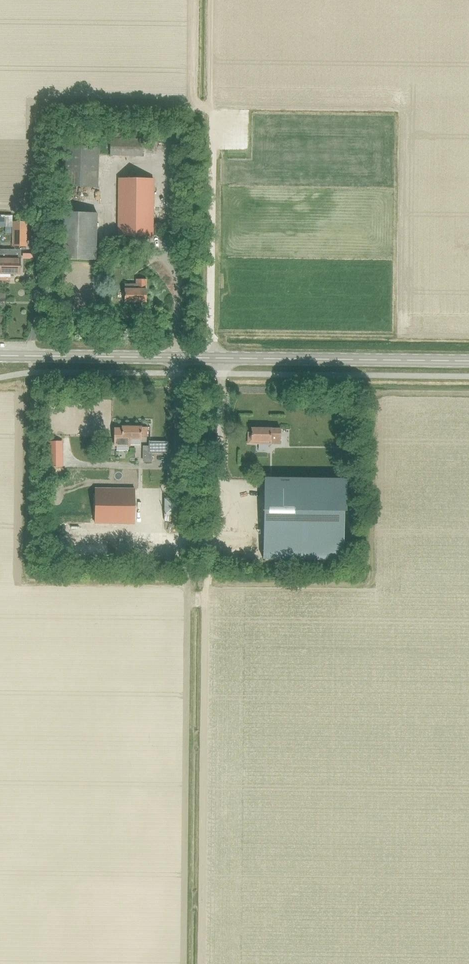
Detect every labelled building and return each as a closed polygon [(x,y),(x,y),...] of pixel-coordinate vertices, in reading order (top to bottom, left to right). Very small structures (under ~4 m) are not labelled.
[(143,139),(141,139),(110,138),(110,156),(143,156),(143,139)] [(98,187),(99,146),(62,146),(61,186),(98,187)] [(153,236),(153,179),(119,179),(118,235),(153,236)] [(60,212),(58,259),(96,260),(97,213),(60,212)] [(13,222),(13,246),(26,246),(27,222),(13,222)] [(11,250),(0,249),(0,274),(20,274),(20,250),(11,250)] [(125,301),(146,302),(146,279),(136,279),(136,284),(125,284),(125,301)] [(23,309),(23,296),(9,296),(10,310),(23,309)] [(141,426),(121,426),(121,428),(114,428),(114,446),(130,446),(130,439),(141,439),(141,436),(147,436),(147,427),(141,427),(141,426)] [(280,429),(271,429),(251,428),(251,432),(248,432),(248,444),(280,444),(280,429)] [(168,452),(168,441),(149,441),(149,452),(168,452)] [(49,442),(49,466),(61,466),(61,442),(49,442)] [(343,560),(344,510),(346,510),(346,479),(264,478),(263,559),(343,560)] [(134,523),(135,488),(95,488),(95,523),(134,523)] [(165,498),(165,521),(187,521),(187,499),(165,498)] [(245,510),(253,509),(253,500),(245,501),(245,510)]
